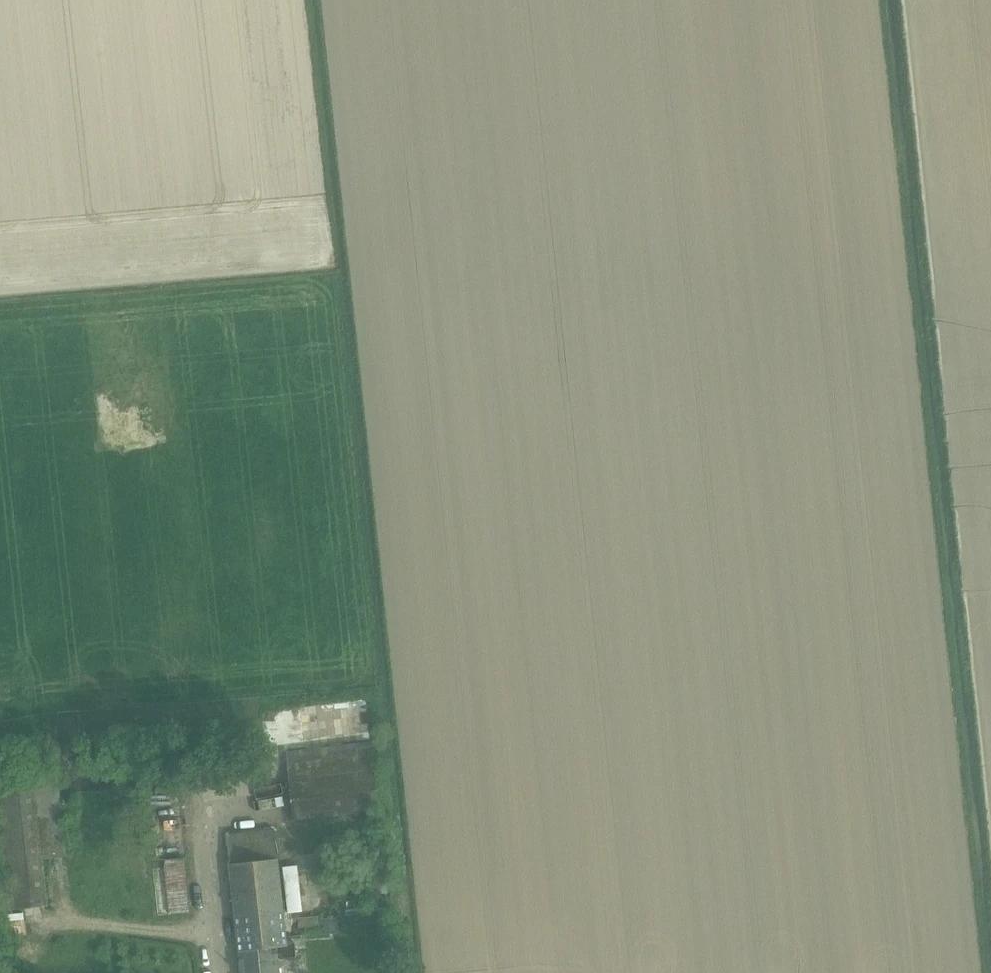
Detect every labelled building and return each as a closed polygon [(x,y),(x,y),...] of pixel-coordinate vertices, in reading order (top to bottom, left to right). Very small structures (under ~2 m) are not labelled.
[(294,821),(378,810),(370,742),(285,752),(294,821)] [(48,905),(33,778),(0,782),(0,908),(0,911),(48,905)] [(277,859),(273,829),(227,834),(229,864),(241,972),(279,972),(278,959),(296,957),(294,943),(286,944),(277,859)] [(158,916),(189,913),(184,859),(166,860),(165,868),(153,869),(158,916)] [(340,932),(338,917),(324,918),(325,934),(340,932)]
